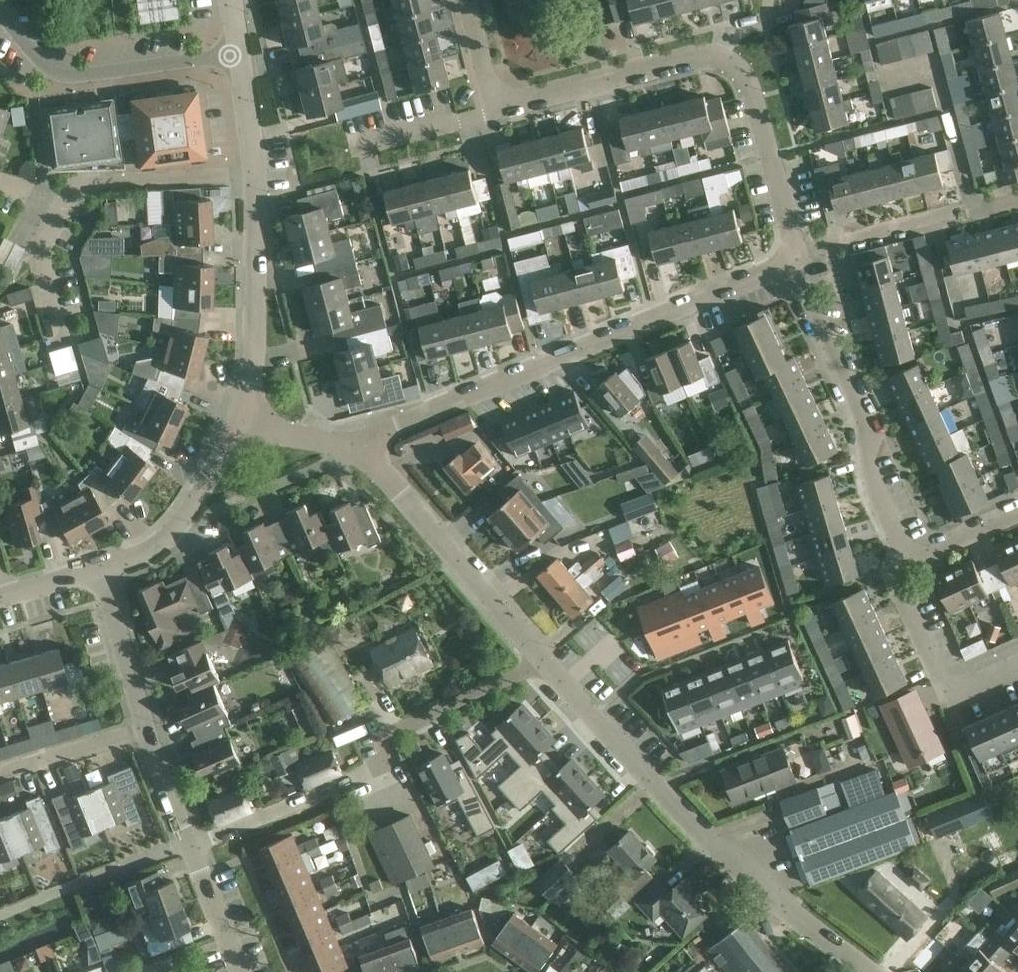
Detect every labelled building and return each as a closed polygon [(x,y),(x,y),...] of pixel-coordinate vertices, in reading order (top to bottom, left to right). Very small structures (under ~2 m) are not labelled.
[(139,23),(179,17),(177,0),(136,0),(139,23)] [(282,22),(316,13),(312,0),(277,0),(282,22)] [(361,0),(368,25),(378,22),(372,0),(363,0),(361,0)] [(393,7),(383,10),(386,21),(395,18),(428,9),(426,0),(391,0),(393,7)] [(652,0),(610,0),(616,21),(617,21),(616,19),(633,15),(635,23),(656,17),(652,0)] [(656,17),(677,12),(674,0),(652,0),(656,17)] [(677,12),(698,7),(696,0),(674,0),(677,12)] [(970,0),(946,6),(948,17),(973,10),(970,0)] [(970,0),(973,10),(998,4),(997,0),(970,0)] [(799,22),(790,25),(795,47),(827,39),(824,26),(832,24),(827,2),(795,10),(795,12),(796,11),(799,22)] [(924,23),(948,17),(946,6),(921,13),(924,23)] [(859,7),(849,9),(852,20),(861,17),(859,7)] [(393,46),(402,44),(401,42),(434,33),(428,9),(395,18),(399,33),(391,35),(393,46)] [(1007,36),(1000,11),(968,20),(974,45),(1007,36)] [(289,46),(308,41),(322,37),(325,49),(363,39),(359,27),(337,33),(335,25),(331,22),(319,26),(316,13),(282,22),(289,46)] [(921,13),(897,19),(900,30),(924,23),(921,13)] [(900,30),(897,19),(872,26),(875,36),(900,30)] [(378,22),(368,25),(374,49),(384,46),(378,22)] [(934,29),(941,54),(951,51),(944,27),(934,29)] [(917,33),(923,54),(933,52),(928,30),(917,33)] [(408,67),(441,58),(434,33),(401,42),(402,44),(408,67)] [(907,36),(913,57),(923,54),(917,33),(907,36)] [(897,39),(902,60),(913,57),(907,36),(897,39)] [(1014,61),(1007,36),(974,45),(981,70),(1014,61)] [(363,39),(325,49),(328,60),(314,64),(295,69),(301,91),(334,83),(334,84),(348,81),(342,58),(366,51),(363,39)] [(827,39),(795,47),(800,66),(832,58),(827,39)] [(858,41),(860,51),(869,48),(867,39),(858,41)] [(897,39),(886,41),(892,63),(902,60),(897,39)] [(892,63),(886,41),(876,44),(882,65),(892,63)] [(390,71),(384,46),(374,49),(380,74),(390,71)] [(869,48),(860,51),(863,61),(872,59),(869,48)] [(951,51),(941,54),(947,79),(957,76),(951,51)] [(408,67),(414,92),(448,84),(441,58),(408,67)] [(800,66),(806,87),(837,79),(832,58),(800,66)] [(1017,86),(1017,78),(1014,61),(981,70),(987,94),(1017,86)] [(387,100),(397,97),(390,71),(380,74),(387,100)] [(947,79),(954,103),(964,100),(957,76),(947,79)] [(837,79),(806,87),(811,109),(843,100),(837,79)] [(869,82),(872,93),(881,90),(878,80),(869,82)] [(339,100),(334,84),(334,83),(301,91),(307,115),(334,108),(338,120),(381,108),(376,90),(339,100)] [(987,94),(994,118),(1017,112),(1017,86),(987,94)] [(932,89),(921,91),(927,113),(937,110),(932,89)] [(881,90),(872,93),(875,103),(884,101),(881,90)] [(921,91),(911,94),(916,115),(927,113),(921,91)] [(125,114),(117,115),(120,140),(121,140),(122,144),(129,144),(129,139),(135,138),(137,138),(140,164),(203,155),(199,124),(195,92),(168,96),(163,96),(158,97),(132,101),(133,113),(125,114)] [(911,94),(900,97),(906,118),(916,115),(911,94)] [(703,131),(708,151),(732,145),(729,134),(731,134),(721,97),(720,97),(720,99),(707,103),(705,96),(683,101),(692,134),(703,131)] [(900,97),(890,99),(895,121),(906,118),(900,97)] [(843,101),(843,100),(811,109),(817,130),(848,122),(845,111),(853,109),(851,99),(843,101)] [(52,167),(119,158),(111,100),(44,109),(52,167)] [(960,127),(970,125),(964,100),(954,103),(960,127)] [(683,101),(662,107),(671,139),(681,137),(684,147),(694,144),(692,134),(683,101)] [(652,153),(673,148),(674,148),(671,139),(662,107),(641,112),(652,153)] [(632,160),(629,150),(640,147),(642,156),(652,153),(641,112),(620,118),(623,128),(608,132),(616,164),(632,160)] [(994,118),(1000,143),(1017,138),(1017,112),(994,118)] [(906,124),(909,134),(930,129),(931,132),(942,129),(939,115),(928,118),(906,124)] [(906,124),(885,129),(889,145),(888,145),(890,152),(895,151),(892,139),(909,134),(906,124)] [(970,125),(960,127),(967,152),(976,149),(970,125)] [(594,168),(588,147),(583,127),(561,133),(570,165),(580,162),(583,171),(594,168)] [(864,135),(866,145),(876,142),(878,148),(888,145),(889,145),(885,129),(864,135)] [(561,133),(541,138),(549,170),(550,170),(559,168),(562,180),(573,177),(570,165),(561,133)] [(842,140),(845,149),(845,150),(866,145),(864,135),(842,140)] [(541,138),(520,144),(531,187),(553,181),(550,170),(549,170),(541,138)] [(1000,143),(1004,157),(995,159),(998,170),(1002,169),(1006,183),(1001,184),(1002,185),(1017,181),(1017,138),(1000,143)] [(833,143),(826,144),(828,151),(844,157),(847,157),(845,150),(845,149),(842,140),(833,143)] [(519,190),(531,187),(520,144),(498,150),(506,182),(516,179),(519,190)] [(976,149),(967,152),(974,176),(983,174),(976,149)] [(902,195),(924,189),(915,157),(902,161),(899,151),(891,154),(893,163),(894,163),(902,195)] [(915,157),(924,189),(944,184),(936,152),(915,157)] [(869,158),(871,169),(873,169),(881,201),(902,195),(894,163),(893,163),(884,166),(881,156),(869,158)] [(701,171),(712,168),(709,158),(698,161),(701,171)] [(20,167),(19,176),(37,177),(35,159),(26,160),(20,167)] [(680,176),(701,171),(698,161),(687,164),(678,166),(680,176)] [(824,203),(835,200),(838,212),(860,206),(851,174),(841,177),(838,164),(815,170),(824,203)] [(680,176),(678,166),(657,172),(660,182),(680,176)] [(470,169),(448,175),(457,207),(478,201),(470,169)] [(724,172),(704,178),(710,203),(722,246),(743,241),(734,209),(724,212),(716,184),(728,181),(729,183),(743,179),(740,169),(725,173),(724,172)] [(851,174),(860,206),(881,201),(873,169),(871,169),(851,174)] [(657,172),(621,182),(623,192),(660,182),(657,172)] [(447,220),(459,217),(456,207),(457,207),(448,175),(427,180),(436,212),(444,210),(447,220)] [(414,218),(415,218),(436,212),(427,180),(406,186),(414,218)] [(684,193),(695,190),(692,181),(682,183),(684,193)] [(660,189),(663,199),(675,196),(684,193),(682,183),(660,189)] [(408,230),(417,228),(415,218),(414,218),(406,186),(385,191),(393,223),(405,220),(408,230)] [(582,210),(618,201),(615,187),(587,194),(588,199),(580,201),(582,210)] [(172,209),(173,222),(211,220),(210,199),(200,200),(200,188),(161,190),(162,210),(172,209)] [(287,217),(293,241),(327,232),(324,221),(344,216),(337,188),(303,197),(306,212),(287,217)] [(650,191),(625,199),(633,225),(649,221),(644,204),(653,201),(650,191)] [(528,210),(521,212),(518,215),(512,195),(498,199),(506,230),(540,222),(538,212),(537,212),(528,210)] [(580,201),(568,204),(570,213),(582,210),(580,201)] [(700,252),(722,246),(710,203),(689,209),(700,252)] [(750,203),(739,206),(744,222),(755,219),(750,203)] [(370,207),(359,210),(362,221),(373,218),(370,207)] [(619,208),(584,218),(588,233),(623,224),(619,208)] [(538,212),(540,222),(551,219),(548,209),(538,212)] [(688,209),(691,220),(680,223),(677,212),(669,214),(680,257),(700,252),(689,209),(688,209)] [(658,263),(680,257),(669,214),(667,215),(670,226),(650,231),(658,263)] [(211,220),(173,222),(169,223),(170,236),(159,237),(141,245),(142,255),(158,255),(174,255),(203,254),(203,242),(213,242),(211,220)] [(564,223),(566,233),(577,230),(574,220),(564,223)] [(566,233),(564,223),(553,226),(556,236),(566,233)] [(1006,261),(1017,258),(1017,223),(998,228),(1006,261)] [(467,245),(469,255),(503,246),(501,236),(498,225),(482,229),(485,240),(467,245)] [(981,267),(1006,261),(998,228),(973,235),(981,267)] [(318,258),(322,270),(354,262),(348,239),(330,244),(327,232),(293,241),(299,263),(318,258)] [(525,244),(522,234),(509,237),(511,247),(525,244)] [(948,241),(956,274),(981,267),(973,235),(948,241)] [(13,270),(25,249),(4,237),(0,244),(0,262),(13,270)] [(93,255),(116,254),(116,237),(93,237),(93,255)] [(448,261),(469,255),(467,245),(456,247),(455,246),(444,249),(444,250),(448,261)] [(622,278),(636,274),(629,246),(614,250),(616,258),(596,264),(604,295),(625,289),(622,278)] [(918,250),(922,266),(932,263),(928,248),(918,250)] [(428,266),(448,261),(444,250),(425,255),(428,266)] [(398,272),(411,268),(407,252),(394,256),(398,272)] [(175,287),(212,287),(213,266),(203,265),(203,254),(174,255),(158,255),(158,271),(175,271),(175,287)] [(413,259),(417,269),(428,266),(425,255),(413,259)] [(482,259),(484,268),(495,266),(493,256),(482,259)] [(889,256),(856,264),(863,289),(895,281),(904,279),(902,270),(893,272),(889,256)] [(584,300),(604,295),(596,264),(585,266),(583,259),(573,261),(575,269),(584,300)] [(311,311),(346,302),(343,288),(360,284),(354,262),(322,270),(325,282),(305,287),(311,311)] [(461,264),(450,267),(452,278),(464,275),(461,264)] [(575,269),(564,272),(561,264),(553,266),(564,306),(584,300),(575,269)] [(540,270),(518,276),(524,298),(529,315),(564,306),(553,266),(540,270)] [(439,270),(442,280),(452,278),(450,267),(439,270)] [(410,289),(421,286),(418,275),(407,278),(410,289)] [(895,281),(863,289),(869,314),(902,305),(895,281)] [(937,282),(927,284),(930,298),(940,295),(937,282)] [(10,305),(33,298),(29,287),(6,294),(10,305)] [(173,318),(200,319),(202,308),(212,308),(212,287),(175,287),(174,307),(173,318)] [(484,310),(492,341),(513,336),(511,329),(524,326),(515,290),(501,294),(497,291),(484,294),(483,299),(481,299),(484,310)] [(930,298),(935,315),(945,312),(940,295),(930,298)] [(1015,296),(1000,300),(1002,310),(1017,307),(1015,296)] [(100,308),(117,309),(117,299),(100,299),(100,308)] [(386,328),(403,323),(402,319),(385,324),(380,304),(349,313),(346,302),(311,311),(317,333),(348,325),(351,336),(386,327),(386,328)] [(984,314),(981,303),(966,307),(968,317),(984,314)] [(876,339),(908,330),(902,305),(869,314),(876,339)] [(735,329),(746,351),(776,337),(766,315),(772,313),(769,307),(748,317),(750,322),(735,329)] [(119,313),(93,310),(99,331),(117,336),(119,313)] [(470,347),(492,341),(484,310),(462,315),(470,347)] [(449,352),(470,347),(462,315),(441,321),(449,352)] [(165,347),(202,357),(207,336),(198,334),(200,319),(173,318),(163,317),(154,317),(153,329),(160,332),(168,335),(165,347)] [(419,326),(428,358),(449,352),(441,321),(419,326)] [(392,350),(386,328),(386,327),(351,336),(354,348),(336,353),(341,376),(377,367),(374,355),(392,350)] [(983,328),(973,331),(978,346),(988,343),(983,328)] [(949,329),(939,332),(943,347),(953,344),(950,333),(949,329)] [(908,330),(876,339),(882,363),(915,355),(908,330)] [(950,333),(953,344),(965,342),(962,330),(950,333)] [(711,340),(715,348),(724,343),(721,336),(711,340)] [(746,351),(750,360),(758,376),(765,372),(787,360),(776,337),(746,351)] [(97,338),(78,344),(81,353),(104,362),(97,338)] [(669,350),(683,384),(704,375),(708,386),(720,381),(709,356),(699,360),(690,340),(669,350)] [(958,346),(964,361),(974,358),(969,342),(958,346)] [(715,348),(718,355),(728,350),(724,343),(715,348)] [(66,371),(77,368),(71,345),(60,348),(66,371)] [(197,378),(202,357),(165,347),(162,360),(153,359),(136,361),(132,373),(147,377),(183,389),(187,375),(197,378)] [(48,351),(55,374),(66,371),(60,348),(48,351)] [(12,374),(4,349),(0,351),(0,377),(12,374)] [(683,384),(669,350),(647,359),(655,378),(645,383),(646,387),(650,395),(654,405),(666,400),(663,392),(683,384)] [(787,360),(765,372),(775,394),(805,380),(794,357),(787,360)] [(995,361),(985,364),(990,380),(1000,376),(995,361)] [(918,364),(888,378),(899,402),(929,388),(918,364)] [(405,397),(400,378),(399,374),(380,379),(377,367),(341,376),(348,399),(366,394),(370,407),(405,397)] [(616,371),(598,387),(611,402),(622,415),(640,400),(644,396),(647,394),(648,396),(650,395),(646,387),(644,388),(641,383),(627,367),(619,374),(616,371)] [(726,372),(731,381),(741,376),(736,367),(726,372)] [(19,398),(12,374),(0,377),(0,403),(19,398)] [(731,381),(735,389),(745,385),(741,376),(731,381)] [(970,379),(976,394),(986,391),(980,376),(970,379)] [(990,380),(995,394),(1006,391),(1000,376),(990,380)] [(141,394),(137,405),(144,409),(179,425),(188,406),(179,402),(183,389),(147,377),(141,394)] [(786,417),(816,403),(805,380),(775,394),(786,417)] [(750,396),(745,385),(735,389),(740,400),(750,396)] [(715,410),(730,403),(724,388),(709,395),(715,410)] [(929,388),(899,402),(909,425),(940,410),(929,388)] [(574,390),(556,398),(571,435),(590,427),(581,407),(574,390)] [(986,391),(976,394),(981,409),(991,406),(986,391)] [(16,451),(39,444),(31,420),(26,421),(19,398),(0,403),(0,431),(9,429),(16,451)] [(556,398),(538,405),(553,443),(571,435),(556,398)] [(1009,399),(999,403),(1007,426),(1017,422),(1009,399)] [(816,403),(786,417),(797,440),(827,427),(816,403)] [(538,405),(520,413),(535,450),(553,443),(538,405)] [(114,427),(153,452),(160,440),(169,445),(179,425),(144,409),(138,421),(131,418),(122,431),(114,426),(114,427)] [(940,410),(909,425),(920,448),(951,434),(940,410)] [(520,413),(501,420),(517,458),(535,450),(520,413)] [(749,417),(756,432),(766,428),(759,413),(749,417)] [(441,427),(445,437),(473,425),(469,415),(441,427)] [(1017,440),(1017,426),(1017,422),(1007,426),(1012,442),(1017,440)] [(987,427),(993,442),(1003,438),(998,424),(987,427)] [(112,461),(143,484),(155,468),(147,462),(153,452),(114,427),(107,438),(113,446),(120,451),(112,461)] [(797,440),(800,446),(808,464),(838,450),(827,427),(797,440)] [(772,441),(766,428),(756,432),(763,446),(772,441)] [(494,429),(487,435),(494,442),(501,436),(494,429)] [(961,456),(951,434),(920,448),(931,471),(937,468),(961,457),(961,456)] [(993,442),(996,450),(1006,446),(1003,438),(993,442)] [(455,446),(440,460),(445,466),(467,492),(483,478),(481,476),(494,464),(475,443),(462,455),(460,452),(455,446)] [(698,466),(718,457),(712,444),(692,453),(698,466)] [(1006,446),(996,450),(998,457),(1008,454),(1006,446)] [(659,450),(646,461),(666,485),(679,473),(659,450)] [(937,468),(947,491),(978,477),(967,453),(961,456),(961,457),(937,468)] [(143,484),(112,461),(103,472),(97,468),(87,477),(111,505),(121,495),(129,501),(143,484)] [(575,461),(568,466),(573,474),(581,468),(575,461)] [(765,463),(768,479),(778,477),(776,461),(765,463)] [(647,464),(637,467),(640,476),(650,472),(647,464)] [(637,467),(627,470),(630,479),(640,476),(637,467)] [(627,470),(617,474),(620,482),(630,479),(627,470)] [(1014,471),(1004,474),(1010,489),(1017,486),(1017,481),(1014,471)] [(493,526),(501,536),(541,500),(518,474),(499,491),(507,500),(488,516),(495,524),(493,526)] [(798,484),(805,509),(837,499),(830,475),(798,484)] [(81,493),(70,499),(89,531),(107,521),(102,513),(111,505),(87,477),(77,485),(81,493)] [(947,491),(958,513),(952,515),(955,521),(976,512),(974,507),(989,500),(978,477),(947,491)] [(4,506),(16,547),(40,540),(32,515),(43,511),(41,505),(35,484),(23,488),(26,500),(4,506)] [(770,493),(760,496),(764,511),(775,508),(770,493)] [(65,533),(69,542),(89,531),(70,499),(59,505),(55,497),(41,505),(43,511),(51,537),(65,533)] [(844,524),(837,499),(805,509),(812,533),(844,524)] [(541,500),(501,536),(509,545),(512,543),(518,551),(537,535),(545,544),(564,527),(541,500)] [(381,542),(367,507),(355,513),(350,502),(331,510),(336,522),(327,526),(331,538),(337,553),(365,540),(368,547),(381,542)] [(291,555),(303,550),(331,538),(327,526),(321,511),(310,516),(305,504),(287,512),(291,524),(280,528),(291,555)] [(0,518),(0,528),(8,525),(6,517),(0,518)] [(239,547),(242,552),(252,573),(280,560),(291,555),(280,528),(268,534),(263,523),(245,531),(250,542),(239,547)] [(851,548),(844,524),(812,533),(819,557),(851,548)] [(770,529),(774,544),(785,541),(780,526),(770,529)] [(638,554),(631,538),(626,527),(611,533),(611,535),(609,536),(613,545),(615,544),(621,561),(638,554)] [(774,544),(779,560),(789,557),(785,541),(774,544)] [(998,586),(1009,582),(1011,585),(1017,582),(1017,550),(1014,541),(995,550),(1000,561),(989,566),(998,586)] [(201,569),(209,587),(213,596),(225,590),(225,591),(254,578),(252,573),(242,552),(232,556),(227,545),(209,553),(213,564),(201,569)] [(819,557),(826,583),(859,573),(851,548),(819,557)] [(557,595),(574,615),(593,599),(584,588),(602,573),(596,567),(604,560),(597,552),(582,565),(586,570),(557,595)] [(610,567),(615,562),(610,556),(604,561),(610,567)] [(539,575),(557,595),(586,570),(582,565),(578,560),(567,569),(558,558),(539,575)] [(970,604),(988,595),(987,592),(998,586),(989,566),(978,571),(973,560),(954,568),(970,604)] [(761,564),(739,573),(759,624),(767,621),(761,608),(776,602),(761,564)] [(934,577),(951,613),(970,604),(954,568),(934,577)] [(200,614),(214,608),(206,590),(198,571),(184,577),(185,578),(161,589),(158,583),(139,591),(152,620),(149,622),(157,641),(159,640),(162,648),(174,642),(171,634),(179,631),(172,615),(197,605),(200,614)] [(739,573),(720,580),(734,618),(748,613),(750,620),(753,627),(759,624),(739,573)] [(795,575),(785,578),(789,594),(800,591),(795,575)] [(619,577),(602,591),(610,601),(627,586),(619,577)] [(720,580),(701,587),(721,639),(728,636),(723,622),(734,618),(720,580)] [(667,596),(679,591),(676,582),(663,586),(667,596)] [(683,589),(681,590),(691,617),(701,644),(704,643),(699,632),(710,628),(715,641),(721,639),(701,587),(685,594),(683,589)] [(875,612),(864,588),(833,602),(844,626),(875,612)] [(681,590),(638,607),(649,634),(691,617),(681,590)] [(812,612),(803,617),(809,632),(819,627),(812,612)] [(855,649),(886,635),(875,612),(844,626),(855,649)] [(226,626),(227,628),(246,636),(251,622),(229,616),(226,626)] [(691,617),(649,634),(659,660),(701,644),(691,617)] [(990,623),(985,638),(995,642),(1001,627),(990,623)] [(329,640),(331,643),(337,645),(341,630),(332,628),(329,640)] [(415,628),(371,649),(389,686),(434,664),(415,628)] [(226,631),(221,641),(223,642),(231,646),(240,649),(245,637),(227,629),(226,631)] [(326,635),(288,659),(330,725),(368,701),(331,643),(329,640),(326,635)] [(886,635),(855,649),(865,672),(896,658),(886,635)] [(983,639),(961,649),(966,660),(988,650),(983,639)] [(767,648),(784,692),(806,684),(789,640),(767,648)] [(169,669),(178,688),(189,683),(193,692),(194,693),(214,683),(214,684),(220,681),(207,652),(207,653),(202,641),(189,646),(194,658),(169,669)] [(817,649),(824,663),(833,659),(827,644),(817,649)] [(32,655),(42,688),(65,681),(68,691),(86,686),(79,660),(61,665),(57,648),(32,655)] [(746,657),(763,700),(784,692),(767,648),(746,657)] [(8,662),(18,695),(42,688),(32,655),(8,662)] [(725,665),(742,708),(763,700),(746,657),(725,665)] [(865,672),(876,696),(907,681),(896,658),(865,672)] [(824,663),(830,678),(840,673),(833,659),(824,663)] [(0,665),(0,700),(18,695),(8,662),(0,665)] [(704,673),(721,717),(742,708),(725,665),(704,673)] [(684,681),(701,725),(721,717),(704,673),(684,681)] [(684,681),(662,689),(679,733),(701,725),(684,681)] [(226,727),(231,724),(226,712),(227,712),(214,684),(214,683),(194,693),(193,692),(187,695),(192,705),(181,710),(189,729),(213,718),(218,729),(218,730),(225,726),(226,727)] [(848,690),(838,695),(845,709),(854,705),(848,690)] [(306,693),(291,699),(305,736),(320,730),(306,693)] [(917,693),(885,705),(909,765),(911,768),(911,767),(947,755),(935,724),(929,727),(917,693)] [(835,711),(828,694),(816,699),(823,716),(835,711)] [(468,732),(456,739),(477,779),(508,751),(507,751),(541,720),(523,701),(520,703),(521,704),(499,723),(495,726),(496,727),(491,732),(495,737),(483,748),(468,732)] [(965,745),(984,788),(993,784),(988,773),(1017,759),(1017,704),(967,727),(973,740),(965,744),(965,745)] [(856,714),(842,719),(850,739),(863,734),(856,714)] [(775,721),(778,729),(793,723),(790,715),(775,721)] [(520,765),(498,785),(510,798),(552,759),(544,750),(554,741),(555,742),(558,739),(541,720),(507,751),(508,751),(520,765)] [(770,721),(755,727),(759,738),(774,732),(770,721)] [(79,724),(63,728),(66,739),(82,734),(79,724)] [(226,727),(225,726),(218,730),(218,729),(198,738),(203,750),(193,755),(201,773),(213,768),(217,779),(236,771),(243,767),(231,738),(230,738),(226,727)] [(55,731),(39,736),(42,746),(58,741),(55,731)] [(746,731),(730,737),(733,745),(749,739),(746,731)] [(18,753),(34,749),(31,738),(15,743),(18,753)] [(10,756),(6,745),(0,747),(0,759),(10,756)] [(824,746),(811,751),(820,774),(833,769),(824,746)] [(787,757),(783,747),(723,770),(735,803),(751,797),(743,776),(759,770),(759,771),(770,766),(769,764),(787,757)] [(690,754),(693,761),(708,756),(705,748),(690,754)] [(444,750),(416,765),(438,806),(439,805),(441,808),(458,798),(478,836),(482,834),(493,828),(496,826),(460,758),(451,763),(444,750)] [(294,770),(286,751),(272,757),(280,776),(294,770)] [(306,788),(342,773),(334,752),(316,760),(314,756),(296,764),(306,788)] [(552,759),(510,798),(521,810),(543,790),(556,804),(557,805),(590,775),(572,755),(569,758),(570,758),(560,767),(552,759)] [(270,756),(259,761),(264,773),(275,768),(270,756)] [(795,780),(787,757),(769,764),(770,766),(759,771),(759,770),(743,776),(751,797),(795,780)] [(103,827),(124,819),(127,827),(141,821),(131,794),(140,791),(130,766),(107,775),(109,782),(88,790),(103,827)] [(851,805),(885,793),(881,780),(868,784),(863,771),(841,779),(851,805)] [(566,823),(547,840),(560,853),(602,814),(594,805),(604,796),(604,797),(608,794),(590,775),(557,805),(556,804),(552,807),(566,823)] [(811,884),(830,877),(917,845),(907,817),(898,792),(910,788),(906,777),(894,782),(896,790),(809,822),(791,829),(801,857),(811,884)] [(2,799),(14,793),(9,783),(0,787),(0,795),(2,799)] [(780,801),(790,827),(828,814),(818,787),(780,801)] [(51,798),(72,849),(86,844),(82,835),(103,827),(88,790),(68,798),(65,792),(51,798)] [(993,815),(983,792),(926,814),(935,838),(993,815)] [(60,847),(39,795),(25,801),(28,807),(7,816),(22,853),(43,844),(46,853),(60,847)] [(410,815),(370,834),(394,884),(434,865),(410,815)] [(4,869),(1,861),(22,853),(7,816),(0,819),(0,871),(4,869)] [(329,828),(323,831),(328,842),(333,840),(341,837),(336,825),(329,828)] [(612,913),(626,900),(627,901),(653,877),(645,868),(655,859),(630,831),(611,848),(606,842),(591,856),(602,868),(616,856),(631,872),(614,887),(616,890),(602,902),(612,913)] [(261,847),(269,866),(319,845),(316,837),(297,846),(292,834),(261,847)] [(345,837),(337,840),(341,851),(349,848),(345,837)] [(336,848),(333,840),(328,842),(320,846),(319,845),(269,866),(277,885),(308,872),(316,869),(311,858),(336,848)] [(561,859),(536,883),(552,900),(577,876),(561,859)] [(912,868),(905,876),(915,885),(922,877),(912,868)] [(908,939),(922,924),(928,916),(876,870),(856,893),(908,939)] [(285,904),(316,891),(308,872),(277,885),(285,904)] [(427,873),(420,875),(424,887),(431,885),(427,873)] [(138,879),(125,883),(130,897),(134,908),(138,919),(150,914),(180,904),(172,880),(167,882),(161,884),(155,886),(150,874),(138,879)] [(358,874),(350,877),(355,888),(362,885),(358,874)] [(332,875),(320,880),(324,888),(335,883),(332,875)] [(420,875),(413,877),(417,889),(424,887),(420,875)] [(379,879),(370,883),(373,892),(383,889),(379,879)] [(638,901),(653,918),(661,911),(684,935),(707,915),(694,901),(699,896),(684,879),(669,892),(660,882),(638,901)] [(339,891),(335,883),(324,888),(327,896),(339,891)] [(981,887),(967,902),(979,912),(993,897),(981,887)] [(293,923),(324,910),(316,891),(285,904),(293,923)] [(487,909),(489,898),(483,897),(481,908),(487,909)] [(489,898),(487,909),(493,911),(496,900),(489,898)] [(496,900),(493,911),(500,913),(502,901),(496,900)] [(622,909),(614,915),(618,919),(632,906),(629,902),(622,909)] [(150,914),(138,919),(140,925),(143,932),(146,942),(151,955),(163,950),(176,946),(172,934),(189,928),(180,904),(150,914)] [(434,960),(455,953),(447,929),(455,926),(463,950),(485,942),(472,908),(422,926),(434,960)] [(293,923),(301,942),(332,929),(324,910),(293,923)] [(118,911),(104,917),(108,929),(123,923),(118,911)] [(504,926),(493,942),(511,955),(526,935),(533,940),(518,960),(534,971),(538,971),(559,943),(515,912),(504,926)] [(958,912),(951,920),(957,925),(964,917),(958,912)] [(336,918),(340,926),(351,921),(348,913),(336,918)] [(742,913),(705,944),(728,971),(742,971),(745,970),(746,971),(791,971),(742,913)] [(1017,950),(1017,919),(1015,916),(1006,926),(1004,923),(989,938),(989,939),(1007,956),(1015,947),(1017,950)] [(95,943),(91,934),(92,934),(86,920),(78,924),(73,926),(77,935),(80,940),(84,938),(88,947),(95,943)] [(355,928),(351,921),(340,926),(343,933),(355,928)] [(399,971),(422,971),(423,971),(411,938),(410,938),(405,926),(393,930),(397,943),(389,946),(360,956),(366,971),(390,971),(385,958),(393,955),(399,971)] [(301,942),(309,961),(340,948),(332,929),(301,942)] [(385,933),(389,946),(397,943),(393,930),(385,933)] [(1007,956),(989,939),(989,938),(981,930),(966,946),(975,954),(967,962),(957,953),(955,954),(974,971),(1007,971),(999,965),(1007,956)] [(107,931),(94,935),(100,953),(113,948),(112,945),(107,931)] [(935,938),(913,961),(923,971),(945,947),(935,938)] [(340,948),(309,961),(314,971),(336,971),(348,967),(340,948)] [(98,950),(91,952),(91,965),(102,961),(98,950)] [(955,954),(946,964),(950,968),(947,971),(974,971),(955,954)] [(26,957),(15,961),(19,971),(30,967),(26,957)] [(575,967),(567,962),(560,971),(571,971),(575,967)]
